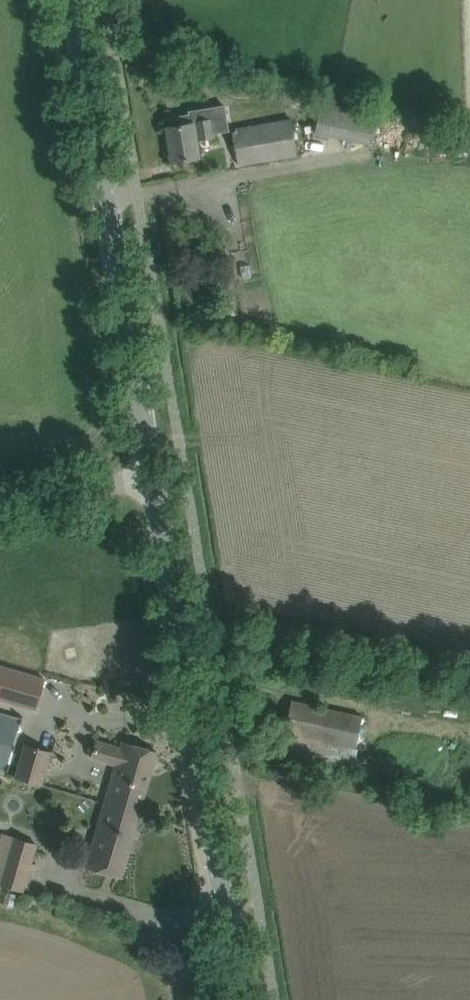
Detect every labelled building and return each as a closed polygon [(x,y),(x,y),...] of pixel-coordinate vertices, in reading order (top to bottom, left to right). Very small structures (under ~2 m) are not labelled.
[(321,101),(315,133),(373,144),(379,112),(321,101)] [(192,121),(192,123),(168,127),(173,161),(199,157),(196,135),(213,132),(211,118),(192,121)] [(239,164),(259,161),(297,155),(291,119),(233,129),(239,164)] [(36,709),(45,678),(0,665),(0,699),(36,709)] [(353,766),(363,716),(292,700),(281,750),(353,766)] [(4,771),(20,718),(0,712),(0,769),(4,771)] [(158,752),(139,746),(123,742),(121,747),(97,740),(92,758),(116,765),(105,804),(140,814),(158,752)] [(55,752),(29,744),(19,775),(45,784),(55,752)] [(121,876),(140,814),(105,804),(86,866),(121,876)] [(5,833),(2,832),(0,838),(0,884),(26,892),(30,876),(40,844),(5,833)]
